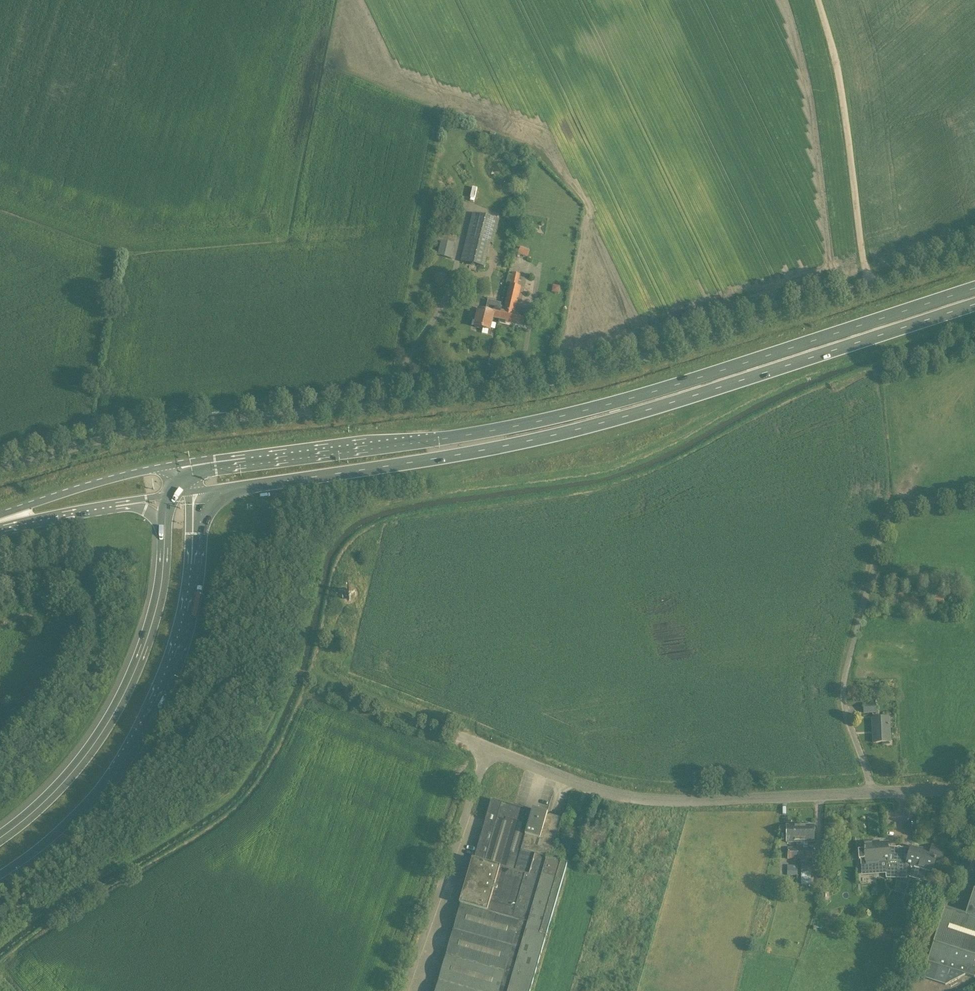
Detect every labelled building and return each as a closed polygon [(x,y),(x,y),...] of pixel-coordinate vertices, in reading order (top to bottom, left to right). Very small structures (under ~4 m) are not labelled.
[(490,244),(493,244),(499,221),(472,214),(461,262),(485,268),(490,247),(490,244)] [(451,260),(454,245),(441,242),(438,257),(451,260)] [(520,247),(518,254),(527,258),(530,251),(520,247)] [(513,273),(512,284),(520,285),(521,273),(513,273)] [(505,308),(502,307),(499,320),(506,321),(505,323),(511,324),(512,323),(522,325),(524,316),(514,314),(521,288),(510,285),(505,308)] [(492,318),(499,320),(502,307),(489,304),(487,313),(479,311),(475,328),(490,331),(492,318)] [(863,714),(876,714),(876,704),(863,705),(863,714)] [(876,743),(873,743),(890,742),(888,719),(871,720),(872,730),(875,730),(876,743)] [(567,864),(550,860),(562,820),(492,800),(475,860),(474,859),(461,905),(462,905),(436,990),(530,990),(567,864)] [(800,859),(800,826),(787,826),(787,843),(790,843),(790,849),(788,849),(789,859),(799,859),(800,859)] [(800,859),(799,859),(799,869),(801,869),(801,885),(811,884),(810,873),(813,873),(812,849),(803,849),(803,843),(814,843),(813,826),(800,826),(800,859)] [(595,859),(597,855),(598,850),(605,852),(610,835),(595,830),(593,838),(587,836),(583,851),(591,854),(590,858),(595,859)] [(886,878),(897,878),(898,862),(889,862),(887,844),(874,845),(874,843),(864,843),(865,850),(858,851),(859,861),(859,860),(866,860),(866,864),(885,862),(886,878)] [(927,853),(910,849),(906,862),(898,862),(897,878),(906,879),(910,865),(932,871),(935,862),(935,863),(936,861),(939,861),(939,860),(941,860),(943,852),(942,850),(942,849),(934,847),(934,848),(933,849),(932,849),(931,853),(927,852),(927,853)] [(797,866),(787,866),(787,876),(797,876),(797,866)] [(927,962),(922,978),(945,985),(965,975),(974,978),(974,976),(974,891),(973,890),(965,916),(944,909),(927,962)]
